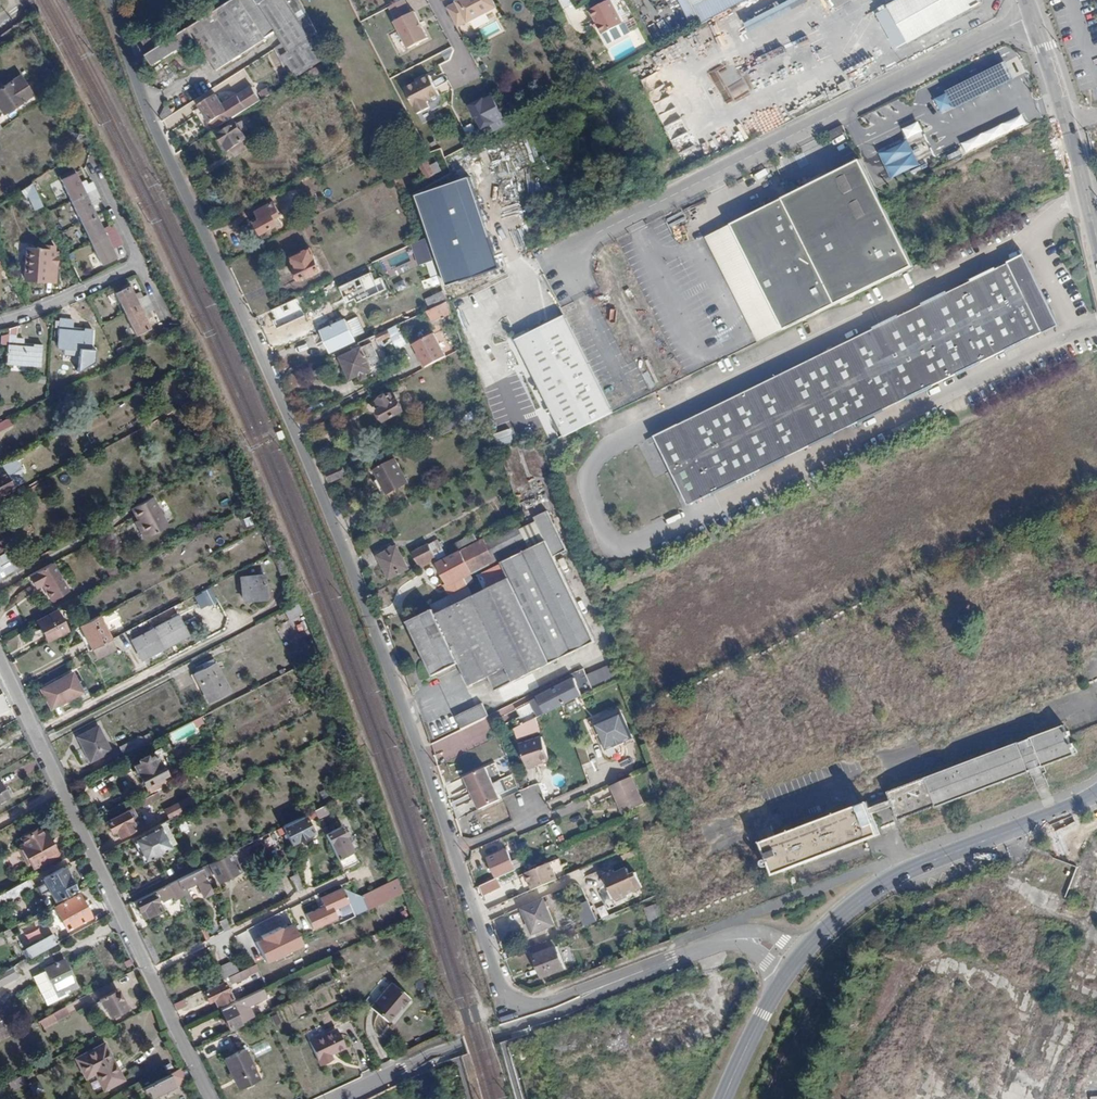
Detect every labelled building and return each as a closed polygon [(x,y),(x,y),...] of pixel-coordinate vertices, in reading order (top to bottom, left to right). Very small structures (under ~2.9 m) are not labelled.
[(147,53),(144,55),(151,65),(193,39),(213,72),(275,32),(288,52),(285,54),(296,76),(327,56),(298,0),(232,0),(163,43),(147,53)] [(448,12),(457,29),(467,24),(467,26),(497,11),(491,0),(467,0),(467,1),(458,5),(458,7),(448,12)] [(691,0),(680,0),(696,29),(704,24),(691,0)] [(704,24),(750,0),(691,0),(704,24)] [(809,2),(808,0),(769,0),(740,13),(747,29),(809,2)] [(907,41),(979,2),(977,0),(898,0),(888,6),(907,41)] [(593,14),(604,37),(625,27),(612,4),(593,14)] [(409,48),(430,36),(415,11),(394,23),(409,48)] [(562,12),(557,14),(564,27),(569,24),(562,12)] [(484,39),(502,30),(498,20),(479,29),(484,39)] [(653,22),(647,24),(651,38),(658,35),(653,22)] [(147,53),(163,43),(155,31),(140,41),(147,53)] [(444,58),(453,55),(451,48),(441,51),(444,58)] [(274,49),(267,53),(274,67),(281,63),(274,49)] [(324,60),(310,69),(313,75),(327,66),(324,60)] [(946,90),(954,104),(1010,76),(1002,62),(946,90)] [(428,74),(403,83),(414,114),(444,104),(440,93),(450,90),(445,75),(431,80),(428,74)] [(2,113),(23,100),(10,80),(0,87),(0,110),(2,113)] [(199,105),(214,130),(231,119),(260,101),(251,88),(222,107),(214,95),(199,105)] [(508,127),(492,96),(474,105),(481,118),(484,117),(490,128),(492,133),(493,134),(508,127)] [(1023,115),(960,140),(964,151),(1027,126),(1023,115)] [(232,120),(218,129),(222,135),(219,137),(233,158),(252,147),(243,134),(247,131),(241,123),(236,126),(232,120)] [(909,143),(925,137),(919,120),(903,126),(909,143)] [(468,137),(476,132),(471,123),(463,127),(468,137)] [(842,124),(825,133),(829,140),(846,131),(842,124)] [(77,128),(69,133),(74,141),(82,136),(77,128)] [(481,132),(484,137),(492,133),(490,128),(481,132)] [(688,133),(672,138),(678,153),(694,147),(688,133)] [(889,178),(919,165),(908,138),(877,151),(889,178)] [(419,165),(427,179),(435,175),(427,160),(419,165)] [(878,199),(860,162),(734,224),(788,330),(846,302),(914,268),(878,199)] [(75,172),(59,179),(70,201),(94,189),(91,182),(88,183),(82,186),(80,182),(75,172)] [(30,183),(20,188),(31,211),(42,206),(30,183)] [(89,201),(98,196),(94,189),(70,201),(80,221),(95,214),(89,201)] [(283,214),(276,202),(258,212),(260,215),(263,220),(257,223),(263,234),(280,225),(277,218),(283,214)] [(95,214),(80,221),(90,243),(115,231),(111,224),(102,228),(95,214)] [(263,220),(260,215),(254,218),(257,223),(263,220)] [(115,231),(90,243),(100,265),(116,257),(112,250),(122,245),(115,231)] [(429,248),(426,239),(414,244),(417,253),(429,248)] [(45,283),(45,282),(47,257),(53,257),(53,244),(39,244),(39,248),(27,247),(24,281),(45,283)] [(1068,247),(1062,250),(1067,260),(1073,258),(1068,247)] [(294,270),(299,281),(322,270),(311,249),(292,258),(298,269),(294,270)] [(54,257),(53,257),(47,257),(45,282),(52,283),(54,257)] [(426,263),(431,276),(437,274),(432,261),(426,263)] [(854,344),(864,363),(1026,281),(1016,262),(981,280),(877,332),(854,344)] [(332,289),(340,306),(361,297),(353,280),(332,289)] [(864,363),(730,431),(666,463),(690,511),(862,425),(1052,329),(1026,281),(864,363)] [(384,298),(391,296),(387,285),(380,288),(384,298)] [(116,299),(124,314),(149,302),(145,294),(142,296),(135,300),(133,294),(129,286),(114,293),(116,299)] [(135,300),(142,296),(139,291),(133,294),(135,300)] [(426,299),(431,310),(448,303),(444,292),(426,299)] [(150,328),(145,319),(143,314),(148,312),(153,309),(149,302),(124,314),(135,335),(150,328)] [(432,323),(452,314),(449,306),(448,303),(431,310),(427,312),(432,323)] [(347,320),(353,336),(364,332),(357,316),(347,320)] [(66,330),(66,327),(67,319),(58,319),(57,329),(66,330)] [(345,320),(321,332),(331,353),(355,342),(345,320)] [(526,338),(517,343),(563,440),(612,417),(565,320),(526,338)] [(42,345),(24,344),(15,343),(16,339),(16,327),(15,325),(7,328),(8,330),(6,362),(12,362),(23,363),(40,365),(42,345)] [(92,329),(66,327),(66,330),(57,329),(56,346),(62,346),(76,347),(92,347),(92,329)] [(441,331),(437,333),(443,349),(448,347),(441,331)] [(414,344),(418,353),(421,359),(419,359),(424,369),(446,357),(434,334),(414,344)] [(517,343),(526,338),(523,334),(515,338),(517,343)] [(762,389),(720,411),(730,431),(864,363),(854,344),(762,389)] [(61,354),(75,355),(76,347),(62,346),(61,354)] [(92,347),(76,347),(75,355),(75,371),(91,361),(92,347)] [(359,375),(362,381),(368,378),(365,373),(372,369),(362,348),(340,358),(350,380),(359,375)] [(526,397),(535,392),(527,374),(517,378),(526,397)] [(394,402),(390,395),(377,402),(381,409),(378,411),(384,422),(402,412),(396,401),(394,402)] [(656,443),(666,463),(730,431),(720,411),(656,443)] [(441,429),(444,435),(461,426),(458,421),(441,429)] [(414,441),(416,440),(425,435),(432,431),(430,427),(424,430),(423,427),(410,434),(414,441)] [(509,428),(493,434),(498,446),(514,440),(509,428)] [(429,444),(425,435),(416,440),(420,449),(429,444)] [(0,466),(0,495),(18,485),(22,482),(18,474),(21,472),(13,459),(6,463),(0,466)] [(376,470),(387,493),(408,482),(397,459),(376,470)] [(325,472),(329,481),(345,474),(341,465),(325,472)] [(139,522),(147,538),(167,527),(152,499),(132,509),(139,522)] [(503,563),(550,662),(593,640),(550,556),(563,549),(543,510),(530,517),(542,539),(531,545),(532,548),(503,563)] [(450,590),(472,579),(469,574),(530,543),(518,520),(436,564),(446,583),(450,590)] [(144,539),(147,538),(139,522),(135,524),(144,539)] [(15,570),(5,552),(7,551),(0,538),(0,578),(15,570)] [(377,555),(389,579),(412,566),(400,543),(377,555)] [(474,576),(474,578),(503,563),(532,548),(531,545),(498,562),(499,563),(474,576)] [(418,553),(424,566),(441,558),(439,553),(433,556),(429,548),(418,553)] [(512,682),(550,662),(503,563),(474,578),(481,591),(470,597),(465,588),(427,607),(429,611),(405,624),(431,676),(455,663),(467,687),(505,668),(512,682)] [(50,564),(28,575),(35,588),(41,585),(49,601),(65,593),(50,564)] [(242,598),(266,596),(264,576),(240,578),(242,598)] [(472,579),(450,590),(451,592),(473,581),(472,579)] [(208,601),(213,598),(208,587),(202,590),(208,601)] [(66,630),(56,611),(36,621),(47,640),(66,630)] [(104,614),(107,627),(119,624),(116,611),(104,614)] [(90,649),(109,639),(97,616),(79,625),(90,649)] [(150,630),(159,648),(185,635),(176,617),(150,630)] [(138,659),(159,648),(150,630),(129,641),(138,659)] [(111,638),(109,639),(90,649),(96,660),(116,649),(111,638)] [(207,702),(228,691),(213,663),(193,673),(207,702)] [(585,674),(591,687),(614,676),(609,664),(585,674)] [(65,676),(75,695),(80,693),(70,673),(65,676)] [(583,696),(576,675),(570,678),(578,699),(583,696)] [(49,708),(75,695),(65,676),(40,689),(49,708)] [(562,706),(572,702),(563,686),(549,693),(557,709),(562,706)] [(549,693),(538,698),(546,714),(557,709),(549,693)] [(523,725),(546,714),(538,698),(516,709),(523,725)] [(461,729),(488,716),(484,707),(457,720),(461,729)] [(622,715),(593,726),(604,755),(632,746),(622,715)] [(192,721),(177,728),(183,739),(197,732),(195,726),(203,721),(200,716),(192,721)] [(76,737),(88,762),(108,751),(96,727),(76,737)] [(183,739),(177,728),(174,729),(180,741),(183,739)] [(1070,748),(1062,729),(889,795),(900,824),(1076,755),(1073,746),(1070,748)] [(542,736),(520,747),(532,770),(540,767),(539,765),(553,758),(542,736)] [(117,748),(122,757),(143,746),(138,738),(117,748)] [(143,785),(163,774),(153,754),(145,759),(144,757),(135,761),(136,763),(131,766),(141,786),(143,785)] [(496,763),(487,768),(499,795),(508,791),(496,763)] [(499,795),(487,768),(466,777),(471,790),(475,789),(477,795),(474,796),(480,809),(501,800),(499,795)] [(148,795),(169,785),(163,774),(143,785),(148,795)] [(619,813),(643,804),(633,775),(609,783),(619,813)] [(595,800),(593,794),(571,804),(573,810),(595,800)] [(135,809),(151,801),(148,795),(132,804),(135,809)] [(604,821),(603,818),(598,820),(590,803),(595,801),(595,800),(573,810),(582,830),(604,821)] [(598,820),(603,818),(595,801),(590,803),(598,820)] [(312,810),(316,818),(326,813),(323,805),(312,810)] [(762,845),(774,877),(877,838),(865,807),(762,845)] [(126,810),(105,821),(110,831),(116,829),(119,835),(135,827),(126,810)] [(311,832),(303,815),(281,826),(290,843),(311,832)] [(177,843),(166,820),(161,823),(160,823),(171,846),(177,843)] [(143,860),(171,846),(160,823),(131,838),(143,860)] [(335,857),(350,850),(343,835),(345,834),(341,826),(328,832),(324,834),(335,857)] [(21,844),(33,867),(57,854),(44,831),(21,844)] [(617,832),(601,839),(606,849),(618,843),(619,846),(623,844),(617,832)] [(626,855),(623,849),(613,853),(616,859),(626,855)] [(335,857),(341,867),(355,860),(350,850),(335,857)] [(496,878),(515,869),(506,850),(488,858),(496,878)] [(229,852),(208,863),(222,890),(243,879),(229,852)] [(158,873),(164,885),(176,879),(187,873),(181,861),(158,873)] [(522,874),(530,890),(555,879),(547,863),(522,874)] [(48,889),(54,899),(76,887),(64,866),(42,878),(44,882),(36,886),(40,893),(48,889)] [(182,892),(190,908),(194,906),(184,886),(196,879),(204,895),(211,891),(199,867),(187,873),(176,879),(182,892)] [(611,871),(601,876),(603,879),(602,880),(601,883),(602,886),(605,887),(606,886),(613,900),(617,898),(618,900),(625,896),(624,894),(634,889),(624,868),(612,874),(611,871)] [(295,890),(303,886),(296,873),(288,877),(295,890)] [(397,877),(360,895),(367,908),(402,891),(397,877)] [(483,896),(501,887),(495,877),(477,886),(483,896)] [(31,887),(26,879),(6,889),(11,898),(31,887)] [(153,890),(134,900),(143,917),(161,908),(157,899),(160,897),(162,899),(172,894),(174,898),(182,893),(176,879),(164,885),(162,886),(153,890)] [(338,906),(348,901),(342,888),(341,887),(331,892),(338,906)] [(367,908),(360,895),(342,888),(348,901),(355,914),(367,908)] [(55,910),(65,929),(90,916),(79,897),(55,910)] [(519,909),(530,933),(551,924),(541,900),(519,909)] [(574,905),(582,926),(596,921),(588,900),(574,905)] [(643,910),(649,925),(658,921),(652,906),(643,910)] [(43,909),(22,921),(20,922),(23,927),(46,915),(43,909)] [(223,931),(230,928),(224,916),(217,920),(223,931)] [(20,933),(25,943),(47,933),(42,923),(20,933)] [(302,941),(293,924),(281,930),(280,927),(260,937),(262,940),(256,943),(269,969),(306,950),(302,941)] [(200,929),(206,940),(209,938),(204,927),(200,929)] [(28,956),(55,942),(51,933),(24,948),(28,956)] [(147,937),(142,939),(142,941),(146,949),(154,965),(159,963),(147,937)] [(554,946),(533,955),(541,977),(563,968),(554,946)] [(68,953),(71,959),(82,953),(79,948),(68,953)] [(227,977),(241,970),(235,958),(218,966),(220,970),(225,978),(227,977)] [(63,960),(43,970),(56,996),(70,990),(66,981),(72,977),(63,960)] [(250,973),(259,969),(256,963),(249,967),(247,967),(250,973)] [(10,966),(0,972),(0,984),(15,975),(10,966)] [(230,983),(250,973),(247,967),(241,970),(227,977),(230,983)] [(206,988),(225,978),(220,970),(202,979),(206,988)] [(372,1006),(388,1020),(401,1005),(403,1007),(411,998),(392,982),(372,1006)] [(216,1005),(230,998),(223,983),(204,993),(208,1002),(213,999),(216,1005)] [(269,984),(267,985),(252,993),(254,997),(271,989),(269,984)] [(109,1017),(125,1008),(115,989),(96,999),(101,1007),(104,1006),(109,1017)] [(252,993),(237,1000),(240,1004),(254,997),(252,993)] [(175,1010),(185,1005),(182,998),(172,1003),(175,1010)] [(231,1003),(219,1009),(229,1028),(240,1023),(237,1015),(240,1013),(238,1009),(234,1011),(231,1003)] [(62,1006),(36,1020),(39,1027),(65,1013),(62,1006)] [(308,1041),(320,1065),(332,1059),(329,1052),(344,1045),(336,1028),(308,1041)] [(94,1073),(103,1089),(122,1079),(103,1043),(75,1058),(85,1077),(94,1073)] [(244,1048),(224,1057),(238,1089),(258,1080),(244,1048)] [(186,1079),(180,1067),(167,1073),(168,1074),(152,1082),(153,1083),(141,1089),(143,1092),(146,1091),(150,1098),(176,1086),(175,1085),(186,1079)] [(13,1089),(22,1084),(17,1076),(8,1081),(13,1089)]
